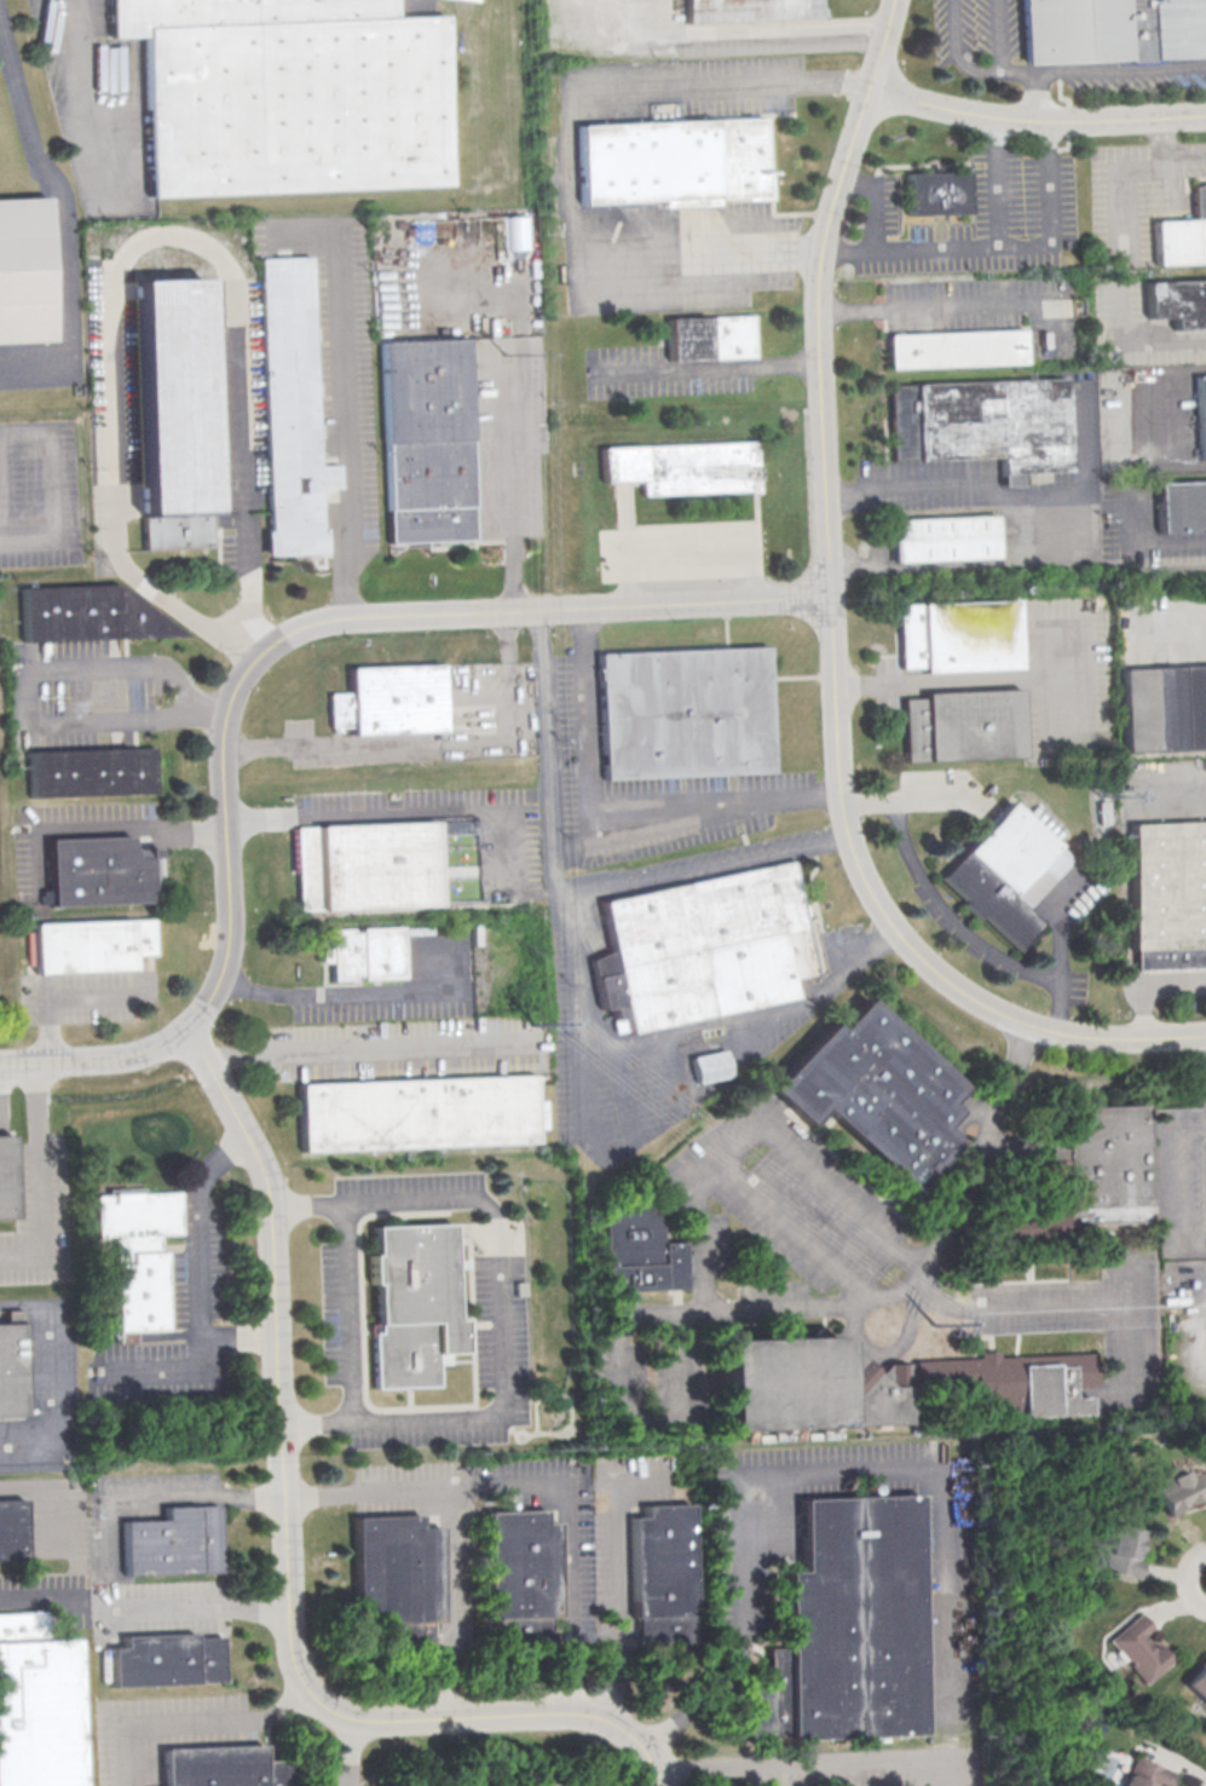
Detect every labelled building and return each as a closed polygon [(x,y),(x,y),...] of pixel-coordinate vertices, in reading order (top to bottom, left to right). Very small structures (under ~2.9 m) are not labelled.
[(108,42),(143,41),(150,203),(454,190),(446,17),(393,19),(392,0),(106,0),(108,42)] [(683,23),(682,0),(801,0),(802,18),(683,23)] [(1026,67),(1023,0),(1205,0),(1205,57),(1026,67)] [(582,207),(659,202),(660,209),(714,206),(764,202),(760,119),(577,131),(582,207)] [(906,175),(965,173),(966,214),(907,215),(906,175)] [(1190,188),(1205,186),(1205,265),(1153,269),(1150,223),(1193,220),(1190,188)] [(53,340),(0,343),(0,199),(47,197),(53,340)] [(528,250),(527,216),(503,217),(504,250),(528,250)] [(261,259),(310,257),(318,466),(340,466),(340,488),(319,489),(321,529),(327,529),(327,553),(269,555),(267,532),(273,532),(261,259)] [(135,281),(203,277),(215,545),(148,548),(135,281)] [(1146,283),(1205,281),(1205,330),(1175,332),(1172,319),(1147,319),(1146,283)] [(668,321),(752,317),(754,358),(670,362),(668,321)] [(888,371),(1025,367),(1023,330),(887,336),(888,371)] [(471,542),(388,543),(383,344),(464,341),(471,542)] [(1196,379),(1205,379),(1205,457),(1199,457),(1196,379)] [(894,460),(1000,456),(1002,485),(1021,484),(1021,473),(1068,472),(1064,381),(891,388),(894,460)] [(756,443),(758,492),(645,497),(644,480),(606,483),(604,449),(756,443)] [(1156,483),(1205,481),(1205,532),(1158,534),(1156,483)] [(895,565),(997,560),(994,517),(891,520),(895,565)] [(27,641),(24,589),(122,584),(186,634),(27,641)] [(1014,601),(1017,668),(923,674),(923,668),(902,669),(899,607),(1014,601)] [(766,649),(771,773),(605,780),(599,656),(766,649)] [(442,666),(445,732),(354,737),(353,728),(333,728),(330,695),(353,695),(352,669),(442,666)] [(1120,670),(1205,667),(1205,749),(1124,753),(1120,670)] [(904,701),(923,701),(922,695),(1020,691),(1022,759),(906,762),(904,701)] [(31,797),(29,753),(154,747),(156,791),(31,797)] [(1071,860),(1025,910),(1041,926),(1017,954),(935,880),(1006,802),(1071,860)] [(296,828),(434,822),(438,906),(300,912),(296,828)] [(1130,826),(1205,824),(1205,969),(1136,972),(1130,826)] [(51,839),(131,835),(132,848),(134,848),(134,858),(149,857),(149,849),(158,848),(161,900),(54,905),(51,839)] [(612,1007),(604,1009),(592,963),(613,952),(600,904),(789,863),(815,973),(790,979),(795,997),(617,1035),(612,1007)] [(35,924),(154,918),(155,956),(134,956),(134,970),(37,975),(35,924)] [(330,929),(402,927),(404,979),(331,983),(330,963),(322,963),(322,949),(330,949),(330,929)] [(861,1001),(957,1090),(942,1104),(951,1112),(939,1130),(952,1142),(910,1191),(818,1110),(803,1125),(768,1089),(825,1026),(833,1030),(861,1001)] [(299,1085),(537,1075),(537,1146),(302,1156),(299,1085)] [(1143,1105),(1149,1214),(1146,1221),(1066,1225),(1066,1204),(1055,1204),(1051,1124),(1071,1108),(1143,1105)] [(12,1218),(0,1219),(0,1136),(10,1136),(12,1218)] [(178,1192),(180,1235),(158,1237),(160,1254),(165,1252),(169,1331),(137,1333),(138,1343),(120,1344),(114,1239),(98,1240),(96,1197),(178,1192)] [(606,1210),(647,1209),(662,1220),(662,1244),(682,1244),(685,1290),(608,1292),(606,1210)] [(449,1226),(452,1320),(460,1320),(461,1354),(435,1355),(437,1389),(373,1392),(370,1335),(375,1335),(374,1286),(368,1286),(367,1256),(373,1256),(371,1228),(449,1226)] [(23,1416),(0,1417),(0,1326),(18,1325),(23,1416)] [(717,1337),(831,1332),(871,1375),(884,1388),(904,1388),(906,1419),(720,1428),(717,1337)] [(871,1375),(884,1361),(977,1356),(976,1350),(997,1349),(997,1354),(1094,1352),(1095,1366),(1095,1384),(1074,1384),(1072,1362),(1019,1364),(1022,1415),(906,1419),(904,1388),(884,1388),(871,1375)] [(1022,1415),(1019,1364),(1072,1362),(1074,1384),(1075,1394),(1090,1394),(1091,1411),(1022,1415)] [(1202,1469),(1205,1477),(1205,1492),(1176,1506),(1178,1510),(1166,1516),(1149,1481),(1166,1473),(1169,1476),(1185,1468),(1189,1475),(1202,1469)] [(783,1573),(797,1573),(795,1500),(913,1496),(923,1735),(735,1742),(733,1686),(750,1684),(750,1669),(772,1669),(771,1650),(785,1649),(783,1573)] [(24,1559),(0,1560),(0,1503),(21,1502),(24,1559)] [(161,1509),(217,1506),(219,1562),(217,1562),(217,1573),(123,1577),(121,1522),(161,1520),(161,1509)] [(631,1520),(644,1519),(644,1509),(688,1506),(694,1642),(636,1644),(631,1520)] [(487,1514),(544,1511),(544,1525),(558,1525),(561,1618),(554,1618),(554,1631),(556,1630),(558,1644),(494,1647),(487,1514)] [(351,1520),(416,1517),(416,1531),(438,1529),(442,1623),(433,1624),(434,1636),(438,1636),(438,1650),(370,1653),(370,1641),(357,1641),(351,1520)] [(1114,1525),(1139,1529),(1133,1560),(1141,1561),(1137,1577),(1104,1571),(1114,1525)] [(1107,1640),(1139,1612),(1152,1626),(1142,1634),(1152,1646),(1155,1642),(1171,1660),(1143,1683),(1107,1640)] [(219,1637),(221,1680),(112,1688),(109,1649),(122,1648),(122,1638),(191,1634),(191,1640),(219,1637)] [(75,1638),(0,1641),(0,1785),(80,1785),(75,1638)] [(1201,1665),(1205,1670),(1205,1704),(1184,1683),(1201,1665)] [(293,1761),(294,1785),(161,1785),(158,1750),(261,1746),(262,1762),(293,1761)] [(1172,1773),(1166,1785),(1158,1785),(1152,1784),(1150,1785),(1121,1785),(1133,1756),(1172,1773)]
